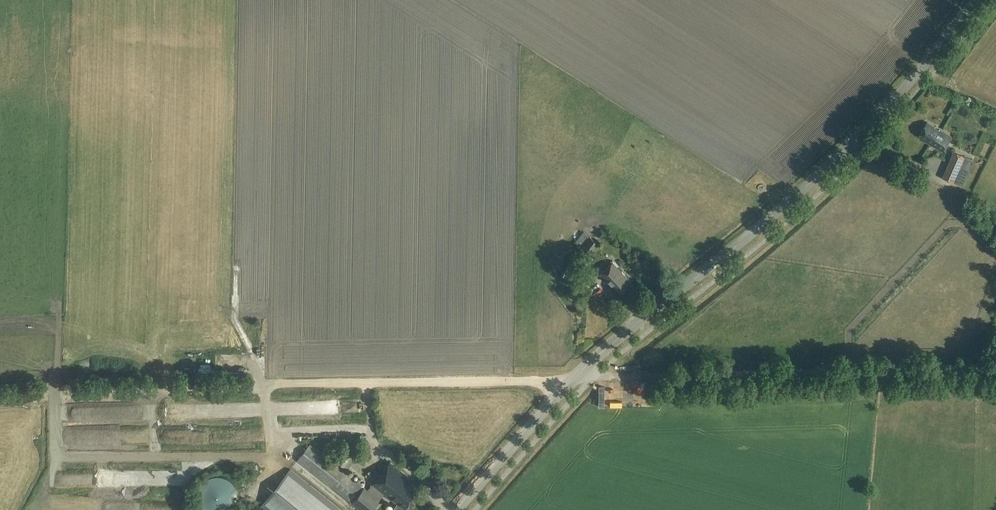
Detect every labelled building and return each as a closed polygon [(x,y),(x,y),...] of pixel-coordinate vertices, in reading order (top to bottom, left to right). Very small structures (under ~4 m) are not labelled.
[(919,136),(926,140),(925,142),(943,152),(952,136),(927,122),(919,136)] [(954,181),(964,156),(952,151),(942,177),(954,181)] [(583,231),(573,244),(580,250),(590,237),(583,231)] [(590,237),(580,250),(589,256),(599,243),(590,237)] [(592,260),(586,254),(578,262),(582,265),(584,262),(587,265),(592,260)] [(592,282),(597,276),(584,262),(578,268),(592,282)] [(633,283),(614,262),(601,274),(610,285),(613,282),(622,293),(633,283)] [(247,368),(246,355),(236,356),(237,368),(247,368)] [(197,359),(197,371),(214,371),(214,359),(197,359)] [(229,441),(231,428),(224,428),(223,440),(229,441)] [(409,505),(408,504),(422,487),(390,462),(369,490),(309,444),(297,460),(363,509),(372,509),(385,493),(398,503),(394,507),(398,509),(406,509),(409,505)] [(341,451),(335,462),(348,468),(353,458),(341,451)] [(290,468),(259,507),(264,509),(342,509),(290,468)] [(205,509),(229,509),(235,504),(237,495),(234,486),(228,479),(219,476),(210,477),(202,482),(198,491),(198,500),(203,508),(205,509)]
